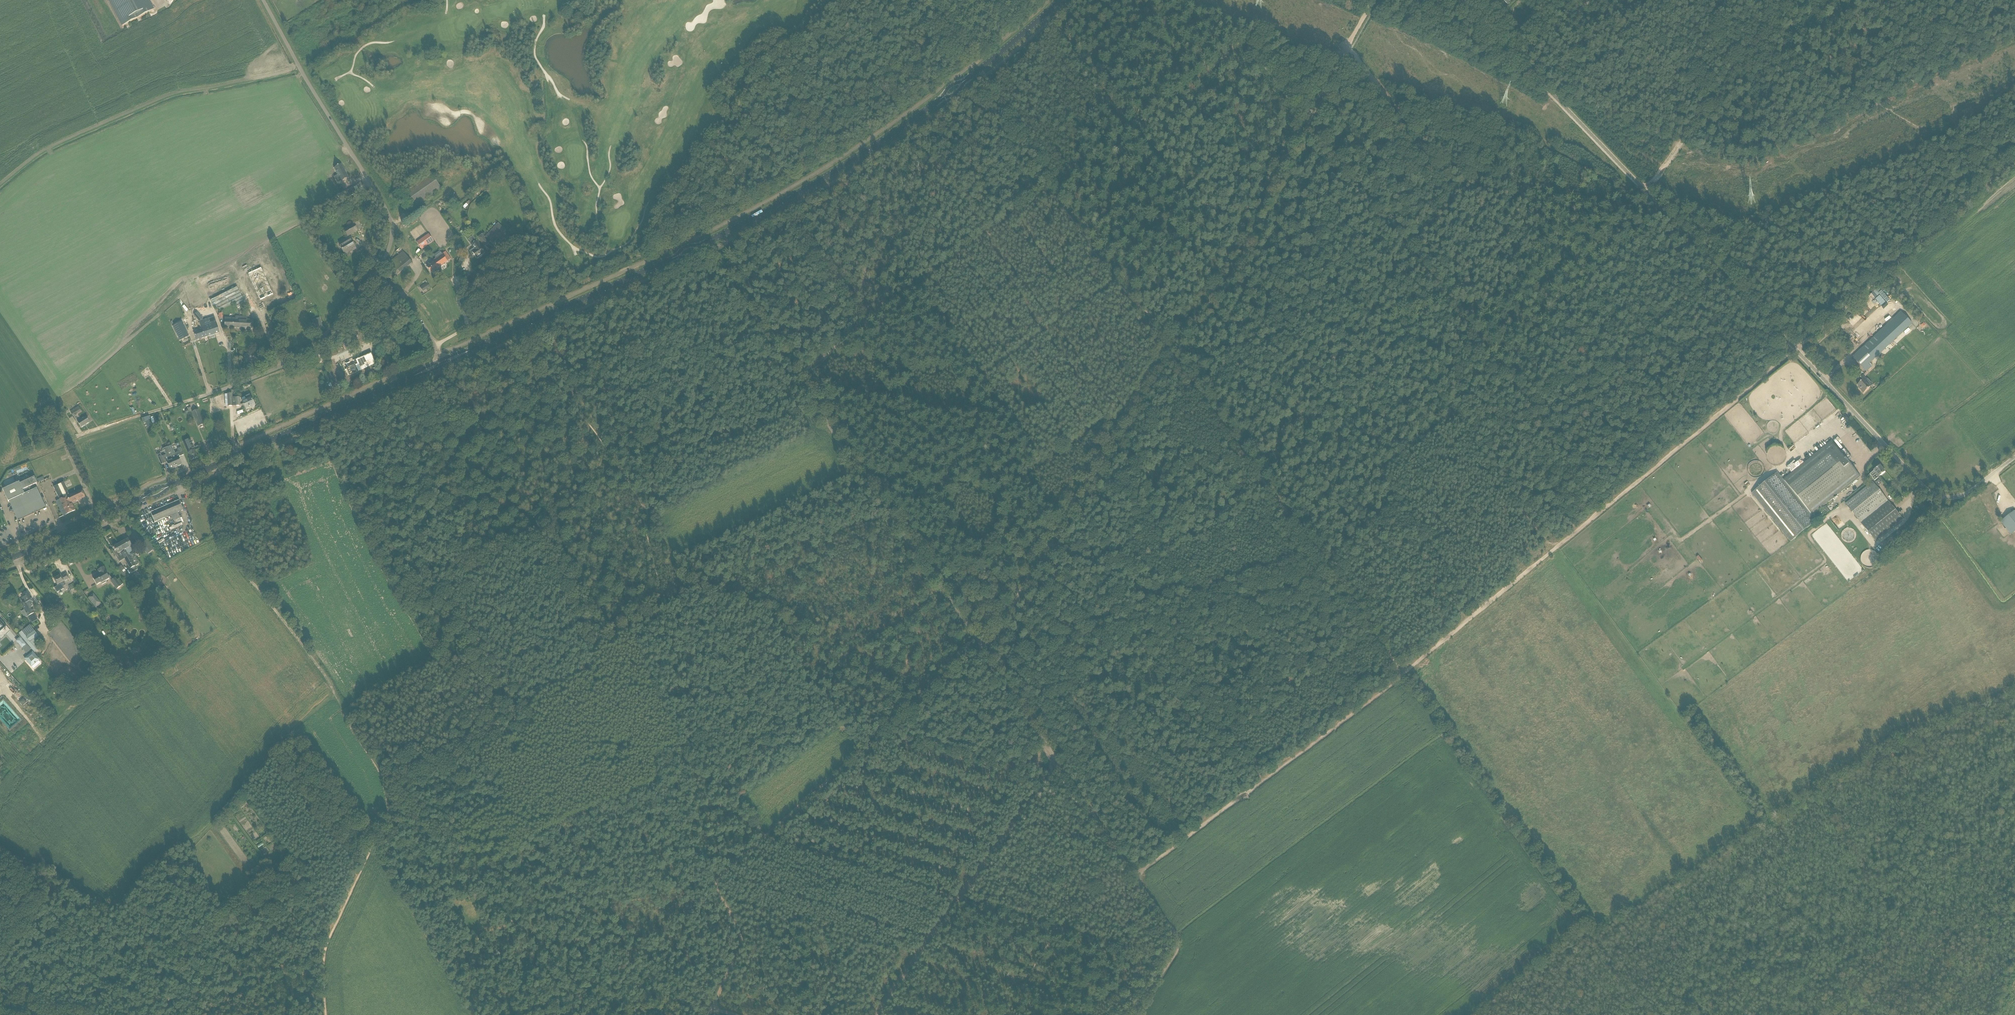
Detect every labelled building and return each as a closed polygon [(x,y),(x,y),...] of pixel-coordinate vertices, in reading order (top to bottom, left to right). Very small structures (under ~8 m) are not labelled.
[(148,0),(109,0),(123,26),(154,10),(148,0)] [(1496,1),(1493,4),(1501,12),(1503,9),(1496,1)] [(1489,7),(1487,9),(1494,17),(1497,15),(1489,7)] [(341,165),(334,169),(343,182),(349,178),(341,165)] [(403,193),(413,208),(417,205),(429,197),(430,198),(431,197),(431,196),(441,189),(430,174),(407,190),(403,193)] [(335,197),(338,202),(351,195),(348,190),(335,197)] [(344,230),(348,237),(358,231),(354,224),(344,230)] [(487,238),(485,240),(482,235),(478,238),(485,246),(488,243),(490,241),(492,243),(499,236),(501,238),(505,234),(503,232),(504,230),(498,224),(486,237),(487,238)] [(423,230),(412,237),(416,242),(426,235),(423,230)] [(416,242),(421,249),(433,241),(428,234),(416,242)] [(474,248),(470,251),(473,256),(474,255),(476,258),(479,256),(482,255),(482,254),(484,253),(483,251),(483,250),(482,251),(480,247),(476,240),(477,240),(476,238),(473,240),(474,242),(471,244),(474,248)] [(340,247),(342,251),(345,255),(356,248),(350,239),(345,242),(346,244),(340,247)] [(390,262),(393,266),(406,255),(403,252),(390,262)] [(427,267),(431,273),(450,259),(445,252),(428,264),(429,265),(427,267)] [(258,275),(245,281),(259,307),(272,301),(258,275)] [(420,288),(423,292),(430,287),(427,283),(420,288)] [(1877,298),(1882,303),(1886,299),(1883,297),(1888,293),(1883,288),(1879,292),(1881,294),(1877,298)] [(189,310),(206,303),(203,298),(187,304),(189,310)] [(1869,364),(1913,324),(1901,311),(1852,357),(1866,372),(1871,367),(1869,364)] [(225,318),(225,328),(252,329),(253,320),(247,320),(247,318),(243,318),(243,317),(236,316),(236,319),(225,318)] [(199,322),(202,330),(194,332),(196,340),(220,333),(214,317),(203,320),(199,322)] [(173,326),(178,336),(179,335),(184,332),(186,331),(185,329),(182,322),(173,326)] [(321,322),(312,325),(314,331),(323,328),(321,322)] [(169,345),(161,349),(163,352),(162,352),(166,361),(179,354),(175,346),(171,348),(169,345)] [(343,365),(345,371),(355,366),(358,371),(375,364),(371,354),(358,360),(357,359),(343,365)] [(142,357),(137,361),(142,367),(147,364),(142,357)] [(125,380),(118,385),(119,387),(122,392),(139,381),(138,379),(141,377),(138,374),(136,371),(133,373),(133,374),(124,380),(125,380)] [(1867,380),(1866,379),(1863,375),(1858,379),(1861,382),(1857,385),(1860,387),(1859,388),(1864,393),(1870,387),(1865,381),(1867,380)] [(246,401),(243,402),(246,409),(249,408),(250,409),(255,406),(250,395),(245,397),(246,401)] [(70,412),(73,417),(81,412),(78,407),(70,412)] [(204,424),(198,410),(192,412),(198,427),(204,424)] [(78,422),(78,423),(81,428),(90,422),(86,417),(78,422)] [(188,435),(182,438),(191,460),(198,458),(196,454),(199,453),(197,449),(195,450),(188,435)] [(1831,441),(1784,479),(1778,472),(1752,493),(1791,541),(1817,520),(1812,515),(1860,477),(1831,441)] [(168,447),(168,448),(169,451),(176,467),(182,465),(179,457),(184,455),(181,447),(177,449),(178,452),(175,453),(172,446),(171,446),(168,447)] [(166,455),(162,457),(165,463),(167,462),(167,463),(168,465),(170,470),(176,467),(169,451),(168,448),(163,450),(164,453),(165,453),(166,455)] [(1795,462),(1799,466),(1803,462),(1800,458),(1795,462)] [(28,465),(16,468),(17,473),(29,470),(28,465)] [(1879,477),(1885,472),(1880,466),(1874,471),(1870,474),(1872,477),(1875,480),(1878,477),(1879,477)] [(10,501),(18,519),(43,508),(44,510),(47,509),(37,488),(32,490),(30,486),(38,483),(35,477),(20,484),(19,482),(3,490),(8,501),(10,501)] [(1875,541),(1902,519),(1872,482),(1845,504),(1875,541)] [(75,510),(72,503),(85,497),(81,490),(69,495),(63,483),(54,487),(66,514),(75,510)] [(151,513),(153,518),(155,522),(166,517),(167,518),(171,516),(173,521),(174,521),(176,526),(182,523),(180,518),(178,512),(183,510),(179,501),(151,513)] [(2014,531),(2014,512),(2014,511),(2001,521),(2011,535),(2014,531)] [(1916,516),(1906,524),(1909,527),(1919,519),(1916,516)] [(125,541),(120,544),(128,559),(129,559),(130,560),(131,560),(131,559),(135,557),(133,553),(134,552),(131,547),(129,548),(129,547),(132,546),(128,539),(125,541)] [(149,543),(143,548),(148,554),(154,549),(149,543)] [(115,546),(114,547),(116,551),(115,552),(120,561),(124,558),(130,569),(131,568),(133,571),(136,569),(135,566),(138,564),(135,558),(135,557),(131,559),(131,560),(130,560),(129,559),(128,559),(120,544),(118,545),(117,544),(115,545),(115,546)] [(128,574),(121,566),(118,568),(125,576),(128,574)] [(97,576),(93,578),(97,585),(101,583),(102,585),(106,582),(106,581),(109,579),(111,581),(117,589),(121,586),(123,584),(119,579),(117,580),(115,578),(112,580),(109,576),(108,576),(105,572),(106,571),(104,567),(98,570),(100,575),(97,576)] [(61,575),(54,579),(58,586),(54,588),(57,593),(64,589),(61,583),(69,579),(66,574),(61,577),(61,575)] [(34,614),(31,608),(32,607),(30,604),(33,602),(29,594),(25,597),(22,599),(24,602),(22,603),(24,606),(23,607),(31,621),(36,618),(34,614)] [(97,599),(92,603),(96,608),(101,604),(97,599)] [(37,638),(39,636),(30,625),(19,634),(35,653),(41,647),(36,642),(38,640),(37,638)] [(20,638),(16,641),(27,653),(31,650),(20,638)] [(28,656),(25,659),(26,661),(29,663),(31,666),(34,669),(41,663),(38,660),(39,660),(32,652),(28,656)]
